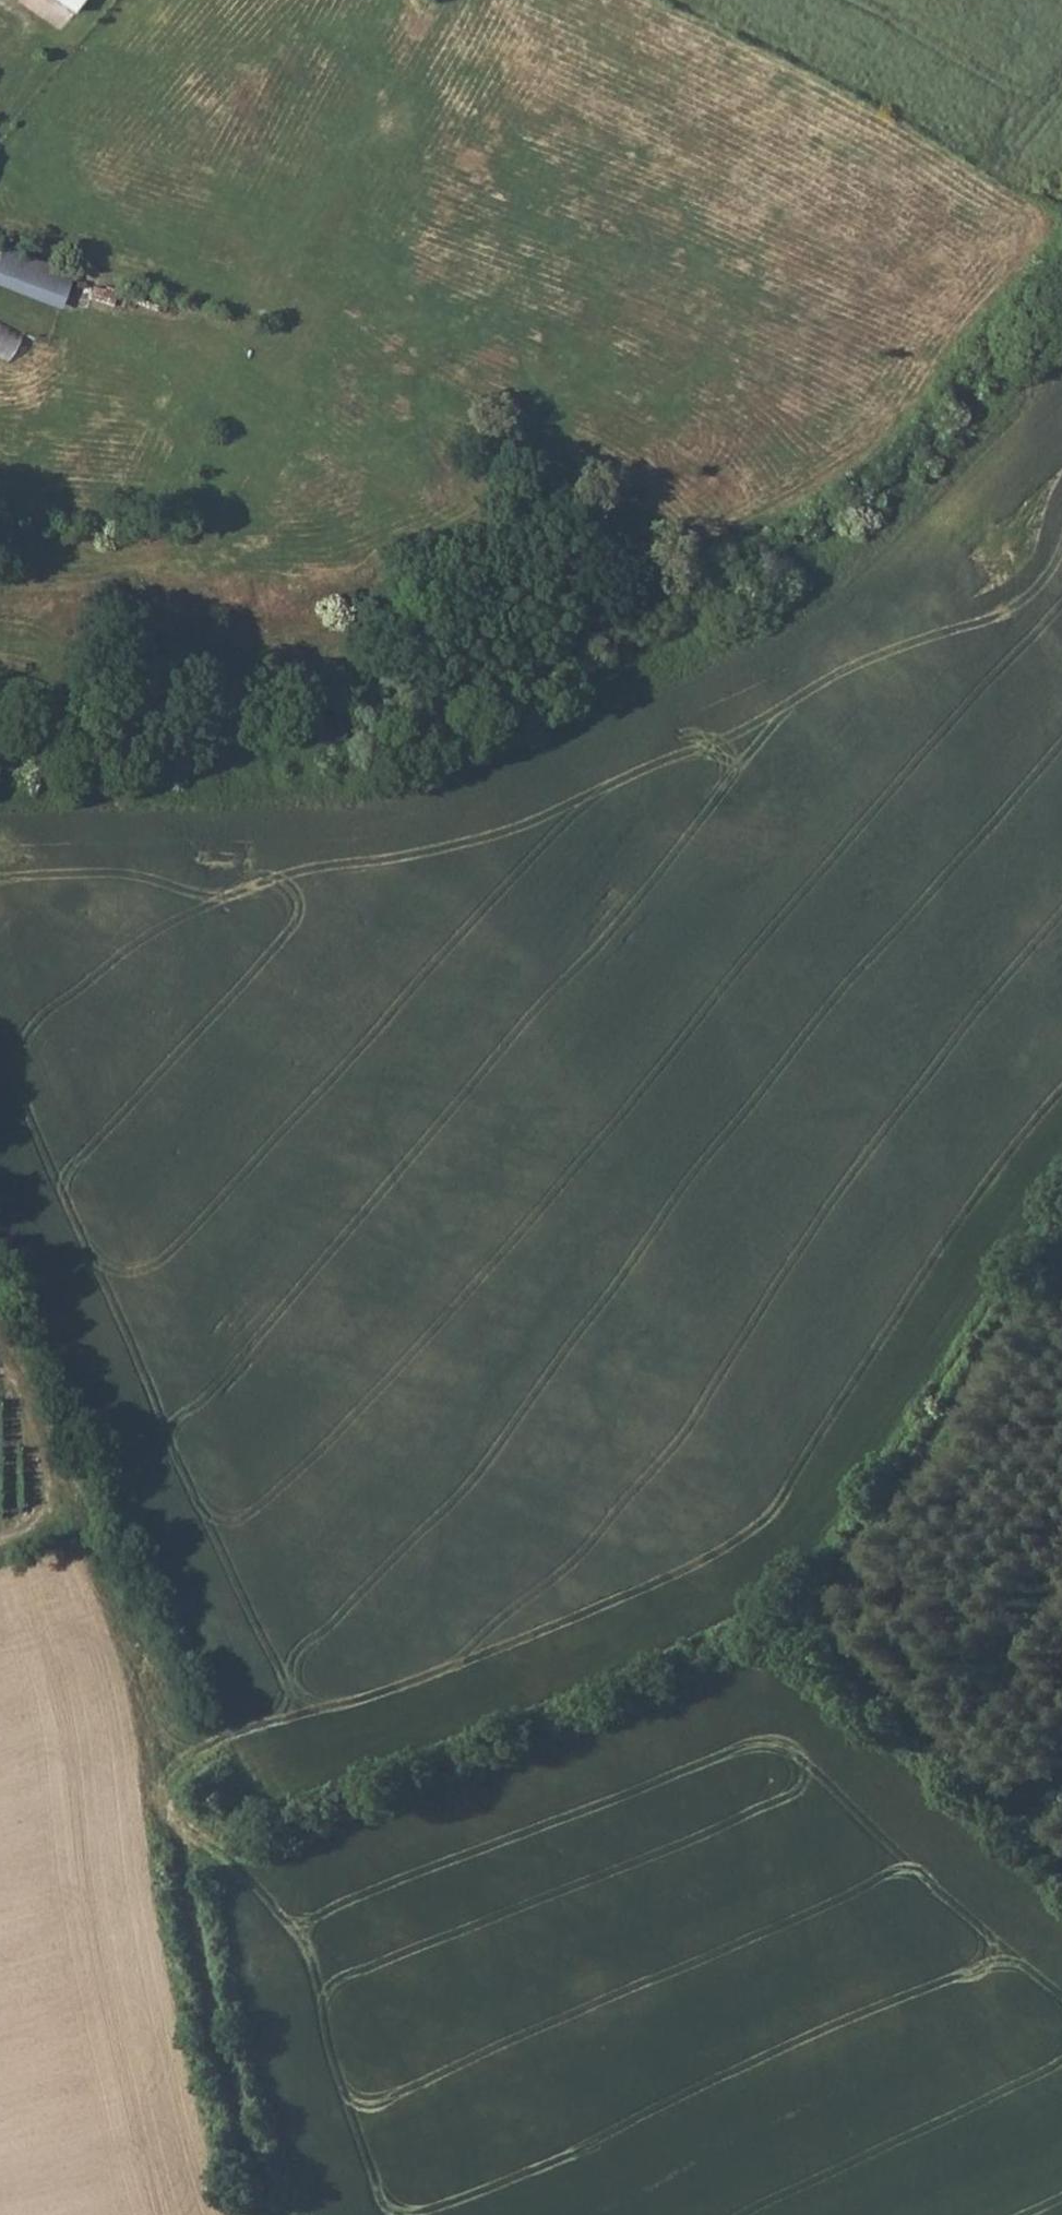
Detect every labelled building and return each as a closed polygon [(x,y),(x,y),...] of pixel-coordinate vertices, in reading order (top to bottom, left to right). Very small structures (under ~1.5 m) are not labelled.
[(82,10),(90,0),(69,0),(82,10)] [(0,254),(0,286),(63,309),(76,272),(3,246),(0,254)] [(13,359),(25,331),(0,321),(0,354),(13,359)]
